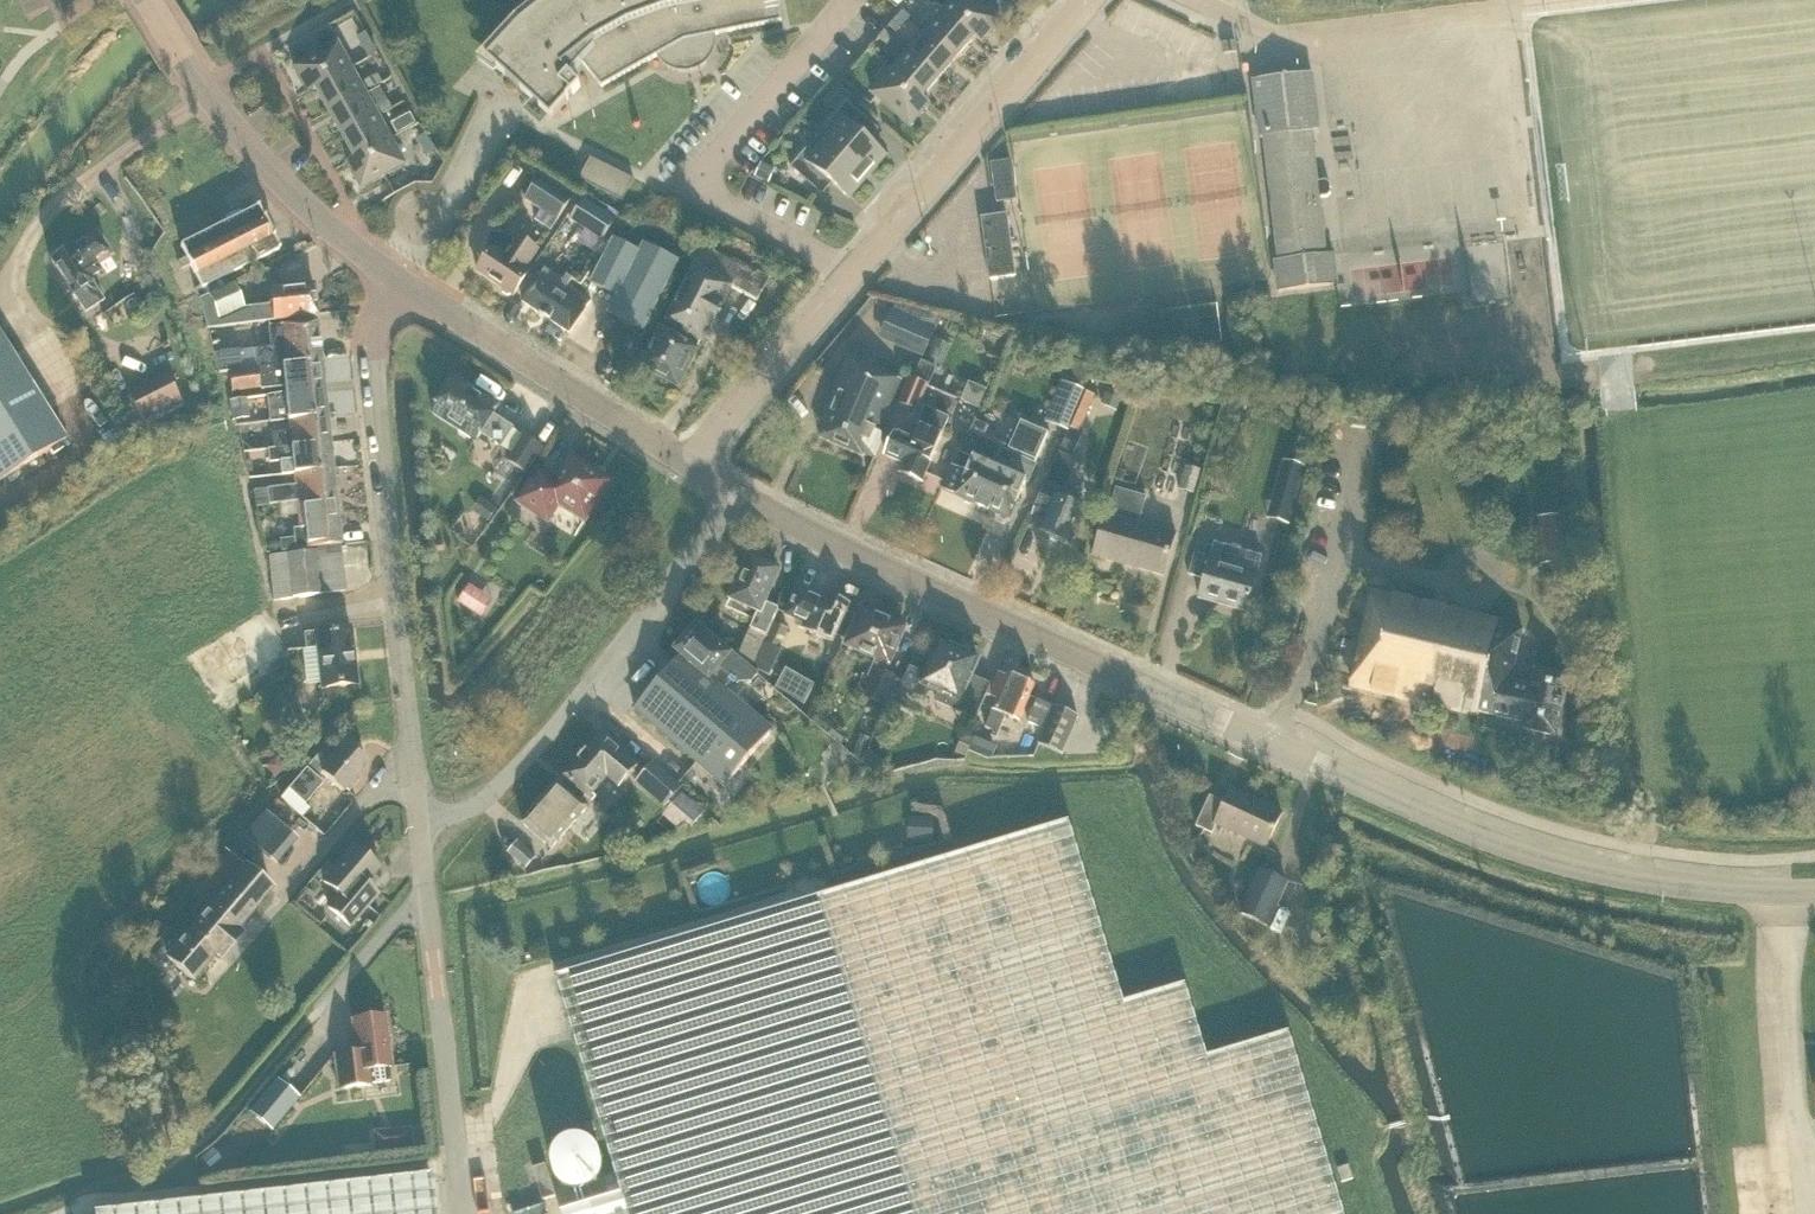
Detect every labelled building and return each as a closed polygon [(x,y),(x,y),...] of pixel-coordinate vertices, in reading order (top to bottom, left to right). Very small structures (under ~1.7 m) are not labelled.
[(520,25),(487,61),(551,120),(581,88),(571,77),(582,64),(601,88),(647,63),(657,56),(659,59),(661,62),(663,64),(668,68),(672,70),(678,72),(684,73),(694,71),(700,68),(705,64),(699,58),(701,56),(703,54),(704,51),(705,48),(706,43),(706,37),(782,22),(778,0),(552,0),(520,25)] [(977,0),(953,0),(945,10),(976,37),(975,38),(982,44),(1001,21),(977,0)] [(976,37),(945,10),(926,30),(958,57),(975,38),(976,37)] [(902,11),(895,20),(903,27),(910,18),(902,11)] [(958,57),(926,30),(908,51),(940,78),(958,57)] [(893,40),(884,32),(877,40),(887,48),(893,40)] [(362,46),(368,58),(376,54),(369,42),(362,46)] [(1236,42),(1221,44),(1223,55),(1238,53),(1236,42)] [(348,60),(338,43),(294,67),(308,93),(317,89),(316,88),(352,68),(368,60),(364,51),(348,60)] [(940,78),(908,51),(890,72),(922,99),(923,98),(940,78)] [(365,92),(352,68),(316,88),(317,89),(329,112),(365,92)] [(890,72),(872,93),(910,127),(930,104),(923,98),(922,99),(890,72)] [(377,75),(364,82),(368,92),(382,85),(377,75)] [(1278,293),(1326,287),(1336,285),(1333,256),(1326,257),(1319,199),(1328,198),(1330,194),(1329,185),(1326,182),(1317,184),(1311,132),(1318,131),(1312,75),(1253,82),(1260,138),(1264,138),(1279,262),(1274,263),(1275,272),(1278,293)] [(375,110),(366,93),(365,92),(329,112),(343,136),(379,116),(392,109),(388,103),(375,110)] [(838,130),(827,143),(867,177),(885,156),(861,136),(871,124),(847,103),(830,123),(838,130)] [(397,134),(415,124),(410,114),(392,124),(397,134)] [(343,136),(355,158),(355,159),(391,139),(379,116),(343,136)] [(361,189),(406,165),(391,139),(355,159),(355,158),(347,163),(361,189)] [(867,177),(827,143),(816,156),(808,148),(790,169),(815,190),(825,178),(848,199),(867,177)] [(628,199),(638,179),(594,158),(584,179),(628,199)] [(1016,161),(997,162),(999,202),(1018,201),(1016,161)] [(761,165),(754,179),(767,185),(768,182),(774,171),(761,165)] [(541,176),(525,200),(557,221),(573,197),(541,176)] [(584,200),(571,221),(603,241),(616,220),(584,200)] [(278,251),(256,208),(180,247),(201,289),(278,251)] [(1008,215),(981,219),(990,281),(1017,277),(1008,215)] [(679,264),(669,259),(678,240),(662,232),(658,240),(653,250),(644,246),(641,252),(618,298),(609,314),(644,332),(679,264)] [(92,262),(107,253),(95,235),(71,250),(70,248),(50,261),(70,292),(85,314),(104,302),(89,280),(99,273),(92,262)] [(490,253),(477,272),(514,296),(521,285),(517,282),(538,250),(518,237),(515,243),(502,235),(493,236),(488,244),(490,253)] [(593,284),(611,294),(617,298),(641,252),(615,238),(599,269),(591,283),(593,284)] [(770,285),(709,250),(667,321),(673,325),(668,334),(663,331),(643,366),(678,386),(698,351),(696,351),(697,349),(702,341),(703,342),(704,343),(734,290),(759,304),(770,285)] [(569,286),(562,282),(544,270),(522,302),(569,334),(591,301),(569,286)] [(152,278),(143,282),(153,299),(162,295),(152,278)] [(315,315),(312,286),(272,291),(274,304),(244,308),(234,284),(197,297),(206,329),(291,319),(291,318),(315,315)] [(920,359),(922,359),(940,318),(904,308),(901,316),(890,312),(889,313),(878,340),(894,348),(920,359)] [(280,327),(277,327),(266,328),(269,349),(255,350),(257,369),(321,362),(316,322),(280,325),(280,327)] [(59,446),(61,450),(66,447),(63,442),(65,441),(0,337),(0,483),(59,446)] [(241,371),(240,352),(214,355),(218,374),(241,371)] [(879,433),(886,417),(901,381),(883,373),(884,371),(849,357),(823,417),(822,420),(826,422),(819,439),(863,457),(864,455),(875,460),(885,436),(879,433)] [(323,389),(321,362),(257,369),(259,389),(259,392),(283,389),(284,394),(323,389)] [(920,362),(913,379),(928,386),(936,368),(920,362)] [(227,373),(230,394),(258,390),(255,370),(227,373)] [(125,392),(140,422),(180,401),(164,371),(125,392)] [(928,386),(913,379),(913,380),(910,378),(898,405),(913,412),(917,413),(928,386)] [(454,380),(433,412),(441,417),(477,441),(482,433),(501,445),(512,428),(492,414),(497,407),(454,380)] [(1047,417),(1045,422),(1065,430),(1082,389),(1063,380),(1047,417)] [(970,384),(967,401),(985,405),(988,387),(970,384)] [(1086,391),(1082,389),(1065,430),(1068,432),(1070,428),(1080,432),(1094,398),(1093,397),(1095,392),(1087,388),(1086,391)] [(323,389),(284,394),(284,395),(265,397),(268,423),(285,422),(327,417),(323,389)] [(1100,406),(1117,413),(1122,401),(1105,394),(1100,406)] [(228,402),(231,422),(249,419),(248,413),(246,399),(228,402)] [(897,433),(887,457),(906,465),(902,474),(922,482),(950,418),(926,408),(921,417),(911,440),(897,433)] [(330,444),(327,417),(285,422),(287,433),(270,435),(272,450),(330,444)] [(989,511),(1009,520),(1026,483),(1028,483),(1034,467),(1034,466),(1047,434),(1039,431),(1041,427),(1028,422),(1027,425),(1019,422),(1016,431),(1013,430),(1008,442),(1011,443),(1008,451),(1015,453),(1013,457),(1003,453),(1006,447),(984,437),(988,428),(974,422),(960,455),(972,460),(965,474),(953,469),(943,491),(956,497),(976,506),(976,507),(988,513),(989,511)] [(1067,433),(1061,448),(1073,453),(1079,438),(1067,433)] [(526,474),(543,448),(525,436),(508,462),(526,474)] [(280,476),(293,475),(332,470),(330,444),(272,450),(267,451),(268,463),(279,462),(280,476)] [(1030,518),(1043,524),(1039,533),(1069,546),(1084,509),(1082,508),(1084,503),(1070,497),(1068,503),(1061,500),(1077,462),(1075,461),(1057,454),(1030,518)] [(537,471),(517,502),(548,523),(559,506),(585,523),(611,482),(571,456),(554,482),(537,471)] [(1282,463),(1270,507),(1292,514),(1305,469),(1282,463)] [(1185,467),(1178,491),(1193,496),(1200,472),(1185,467)] [(336,497),(332,470),(293,475),(294,486),(267,489),(253,490),(255,506),(296,502),(336,497)] [(1175,535),(1139,524),(1146,498),(1116,489),(1108,516),(1106,515),(1094,557),(1163,577),(1175,535)] [(341,545),(336,497),(296,502),(300,530),(294,531),(292,531),(293,550),(296,550),(317,548),(339,545),(341,545)] [(480,499),(471,513),(487,523),(496,510),(480,499)] [(1565,560),(1562,517),(1541,518),(1544,561),(1565,560)] [(1197,544),(1188,576),(1204,580),(1199,598),(1246,612),(1257,575),(1256,575),(1262,557),(1214,544),(1213,548),(1197,544)] [(317,551),(268,557),(273,602),(323,595),(317,551)] [(738,656),(753,669),(766,637),(768,638),(774,624),(780,611),(765,604),(779,572),(750,560),(729,608),(755,620),(751,630),(749,630),(738,656)] [(477,592),(469,587),(458,604),(466,609),(477,592)] [(797,628),(832,643),(834,638),(843,642),(855,615),(846,611),(849,604),(845,602),(844,598),(838,596),(834,598),(830,596),(827,602),(799,590),(787,616),(799,621),(797,628)] [(1373,594),(1352,686),(1478,716),(1479,713),(1523,723),(1522,729),(1555,737),(1569,679),(1535,671),(1532,687),(1510,682),(1522,629),(1373,594)] [(862,610),(845,647),(889,666),(905,629),(862,610)] [(774,624),(768,638),(766,643),(779,649),(787,630),(774,624)] [(315,632),(315,633),(303,634),(305,649),(317,648),(321,689),(356,685),(350,628),(315,632)] [(771,732),(724,692),(732,681),(737,685),(751,685),(758,675),(752,671),(753,669),(738,656),(737,658),(731,653),(729,655),(697,629),(677,652),(681,655),(635,709),(725,786),(771,732)] [(910,669),(903,687),(923,696),(927,687),(939,693),(935,701),(976,719),(991,685),(971,676),(978,661),(974,659),(974,653),(967,649),(962,654),(941,645),(927,676),(910,669)] [(877,668),(864,698),(885,707),(898,677),(877,668)] [(985,728),(994,731),(991,737),(996,739),(1007,716),(1019,721),(1035,686),(1029,683),(1029,681),(1023,678),(1020,680),(1009,674),(1008,677),(998,673),(989,696),(998,700),(985,728)] [(1062,756),(1078,718),(1054,708),(1038,746),(1062,756)] [(956,755),(965,759),(968,752),(975,737),(966,733),(956,755)] [(600,734),(582,755),(619,787),(638,766),(600,734)] [(968,752),(979,757),(986,742),(975,737),(968,752)] [(333,758),(322,748),(286,790),(279,799),(296,813),(302,818),(308,810),(303,806),(321,785),(316,780),(321,774),(341,792),(366,764),(344,745),(333,758)] [(607,779),(618,790),(619,787),(582,755),(563,777),(589,799),(594,794),(607,779)] [(263,768),(273,779),(284,770),(275,758),(263,768)] [(674,796),(679,791),(682,787),(653,763),(635,784),(664,809),(674,796)] [(587,809),(558,783),(540,804),(570,829),(587,809)] [(1225,804),(1210,797),(1196,827),(1212,835),(1216,825),(1266,848),(1282,814),(1231,791),(1225,804)] [(682,794),(662,817),(679,832),(687,824),(692,828),(704,814),(682,794)] [(540,804),(523,824),(552,850),(570,829),(540,804)] [(265,812),(243,838),(268,860),(290,834),(265,812)] [(933,819),(908,819),(907,843),(932,844),(933,819)] [(1288,1034),(1206,1058),(1184,985),(1123,1004),(1068,822),(555,977),(621,1195),(559,1213),(1343,1213),(1288,1034)] [(1183,849),(1196,871),(1213,860),(1199,839),(1183,849)] [(507,855),(525,871),(536,858),(517,842),(507,855)] [(378,868),(354,847),(323,883),(338,896),(327,909),(349,927),(377,894),(365,884),(378,868)] [(271,890),(230,855),(196,895),(211,908),(188,935),(179,927),(171,937),(154,923),(136,946),(156,962),(163,954),(193,980),(215,954),(220,959),(240,936),(235,931),(271,890)] [(1258,870),(1237,916),(1267,930),(1289,884),(1258,870)] [(333,1057),(338,1090),(370,1086),(388,1084),(387,1071),(391,1070),(391,1067),(385,1016),(351,1021),(355,1054),(333,1057)] [(298,1099),(275,1081),(248,1113),(271,1132),(298,1099)] [(145,1084),(133,1099),(143,1108),(156,1093),(145,1084)] [(409,1130),(386,1132),(388,1151),(410,1149),(409,1130)] [(548,1170),(582,1200),(611,1168),(576,1137),(548,1170)] [(542,1202),(555,1199),(545,1166),(533,1169),(542,1202)] [(1349,1166),(1337,1170),(1341,1184),(1353,1180),(1349,1166)] [(430,1175),(91,1213),(435,1213),(430,1175)]
